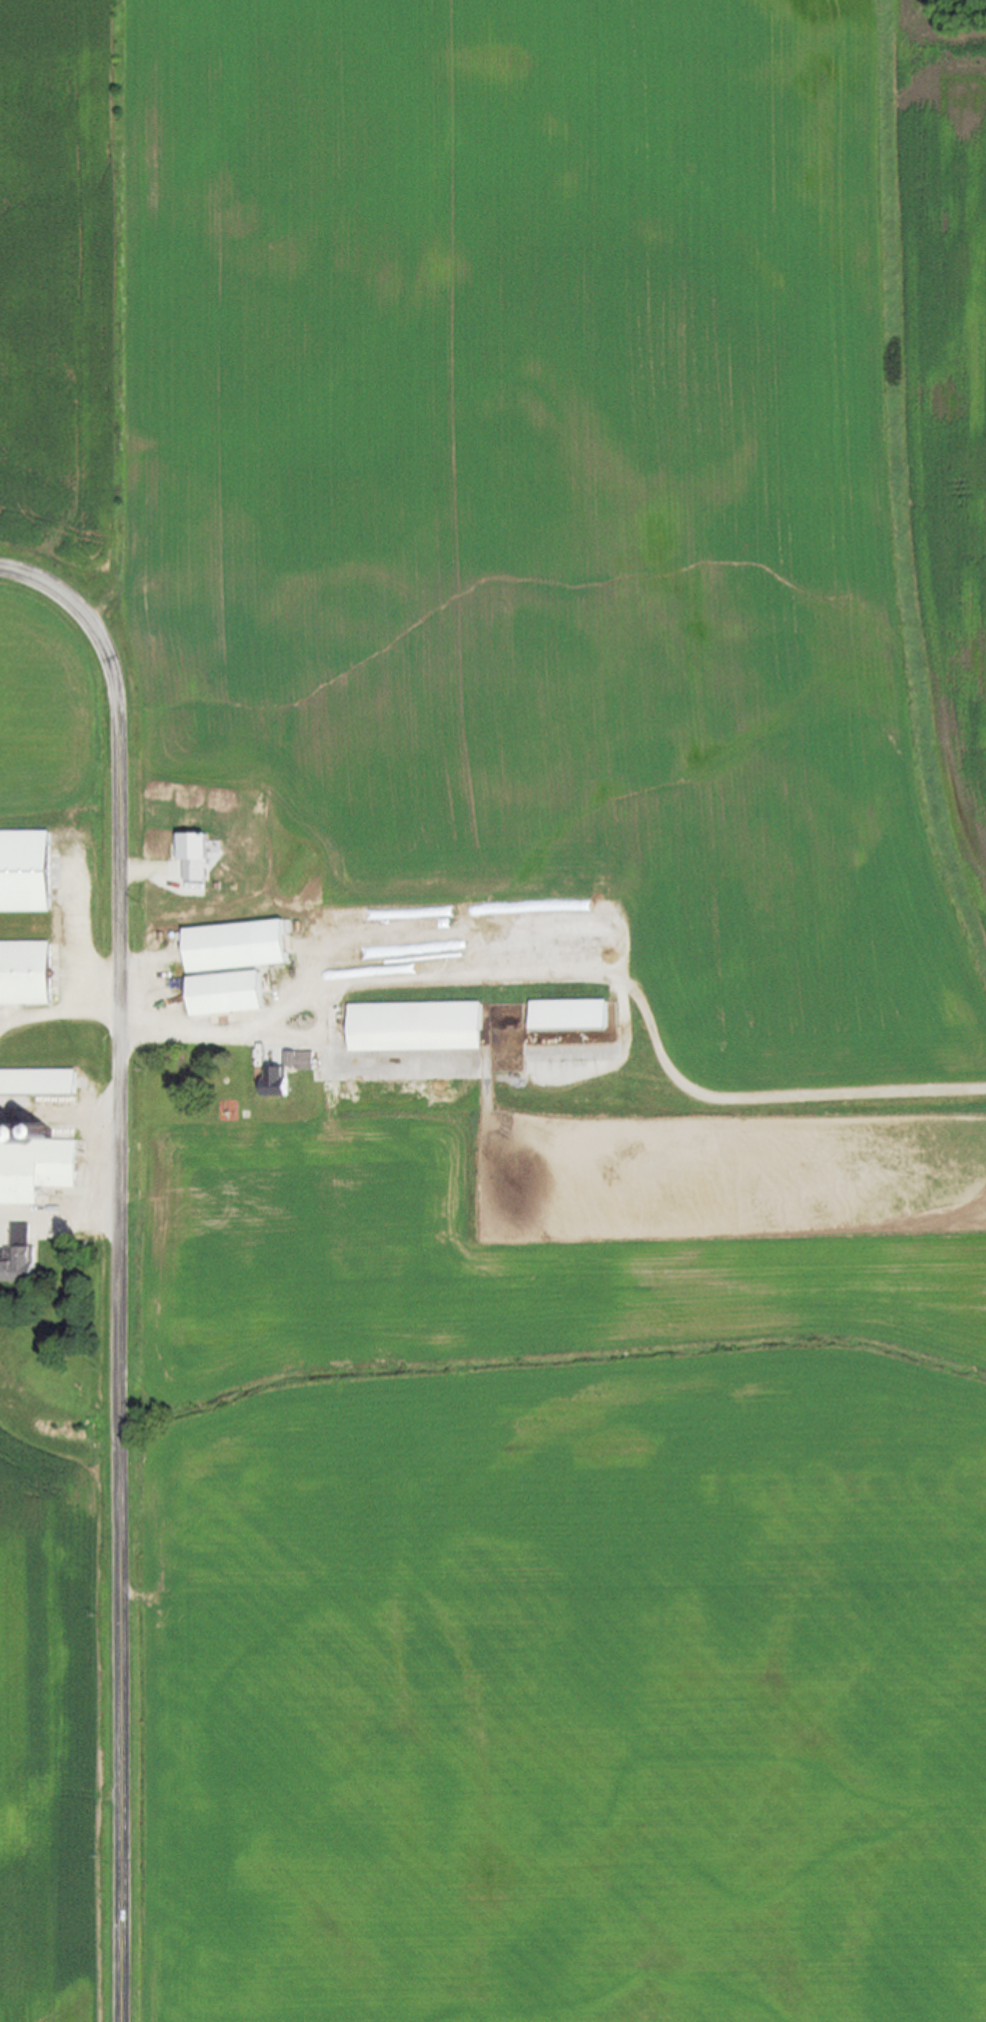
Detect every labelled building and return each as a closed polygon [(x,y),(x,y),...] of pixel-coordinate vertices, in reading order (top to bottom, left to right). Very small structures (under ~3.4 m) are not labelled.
[(48,888),(60,888),(59,856),(51,856),(50,847),(47,847),(47,831),(0,832),(0,913),(48,912),(48,888)] [(167,883),(203,883),(204,835),(173,834),(172,861),(167,861),(167,883)] [(179,928),(182,974),(283,968),(280,922),(179,928)] [(48,1005),(48,964),(57,965),(57,956),(50,956),(50,943),(0,942),(0,1005),(48,1005)] [(260,1011),(258,973),(183,977),(185,1016),(260,1011)] [(527,1030),(604,1029),(604,1000),(527,1001),(527,1030)] [(263,1068),(262,1080),(258,1080),(257,1096),(285,1096),(285,1071),(291,1071),(291,1068),(263,1068)] [(71,1072),(0,1070),(0,1095),(71,1095),(71,1072)] [(35,1205),(35,1188),(73,1188),(73,1142),(9,1141),(9,1128),(0,1128),(0,1205),(35,1205)] [(31,1282),(31,1247),(7,1247),(7,1261),(0,1260),(0,1281),(31,1282)]
